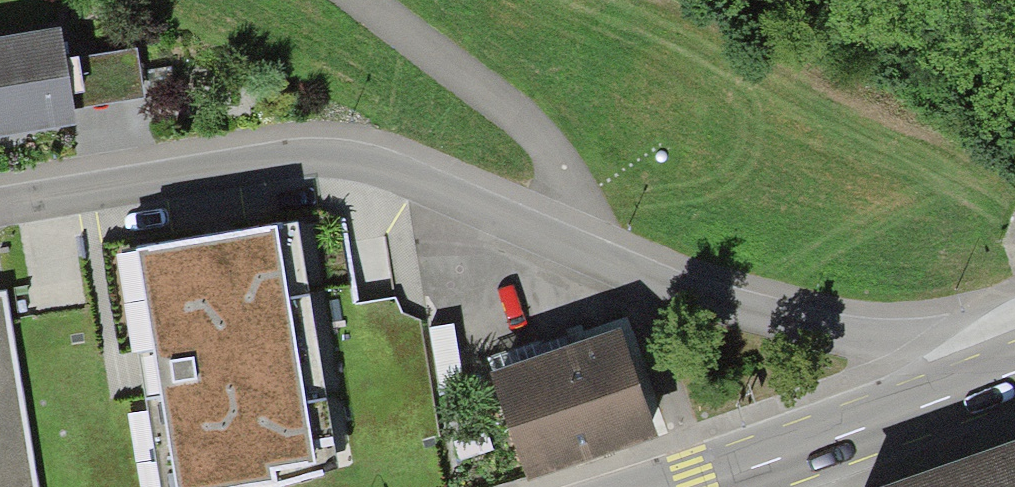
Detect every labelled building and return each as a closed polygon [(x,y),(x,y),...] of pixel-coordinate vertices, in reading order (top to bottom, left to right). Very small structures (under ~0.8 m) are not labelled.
[(0,46),(0,141),(72,129),(57,37),(0,46)] [(73,59),(75,104),(145,101),(144,56),(73,59)] [(124,257),(162,486),(278,486),(337,467),(298,231),(124,257)] [(0,324),(0,486),(28,486),(0,324)] [(618,342),(492,383),(525,484),(651,443),(618,342)] [(910,486),(1014,486),(1014,451),(910,486)]
